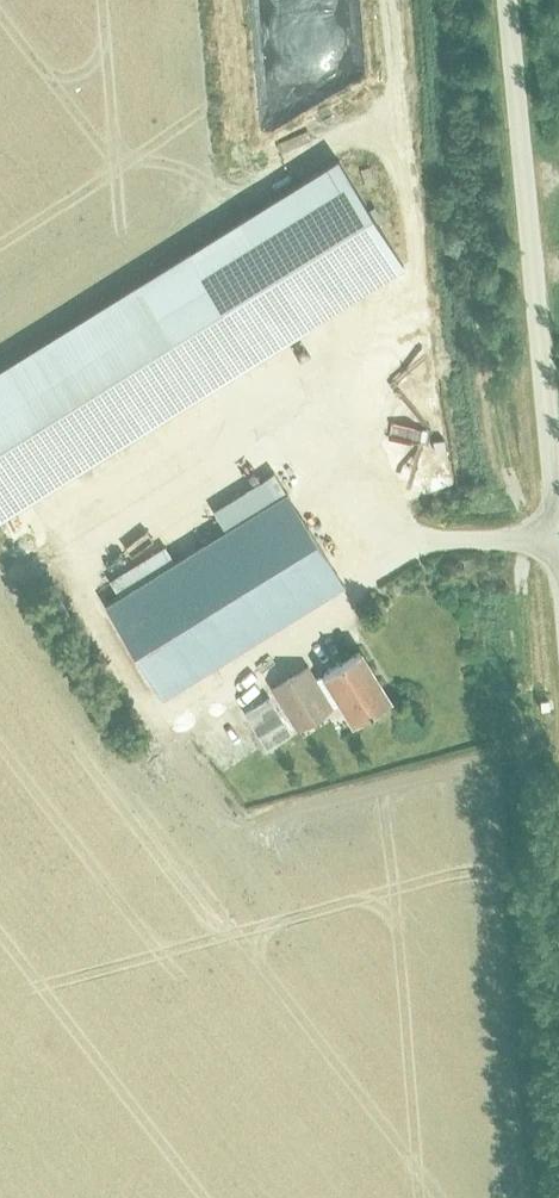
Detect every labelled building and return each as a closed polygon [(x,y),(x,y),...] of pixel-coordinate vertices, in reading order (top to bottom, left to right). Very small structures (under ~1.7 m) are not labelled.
[(341,160),(0,372),(0,515),(405,263),(341,160)] [(219,516),(334,450),(307,403),(240,441),(252,462),(242,468),(249,480),(211,502),(219,516)] [(403,429),(377,442),(404,494),(430,481),(403,429)] [(173,502),(193,493),(187,481),(167,490),(173,502)] [(106,606),(163,697),(345,584),(288,493),(106,606)] [(4,515),(10,536),(30,530),(24,509),(4,515)] [(355,725),(391,702),(359,651),(323,673),(323,674),(315,679),(307,666),(269,690),(295,731),(341,702),(355,725)] [(292,732),(271,698),(246,713),(267,747),(292,732)]
